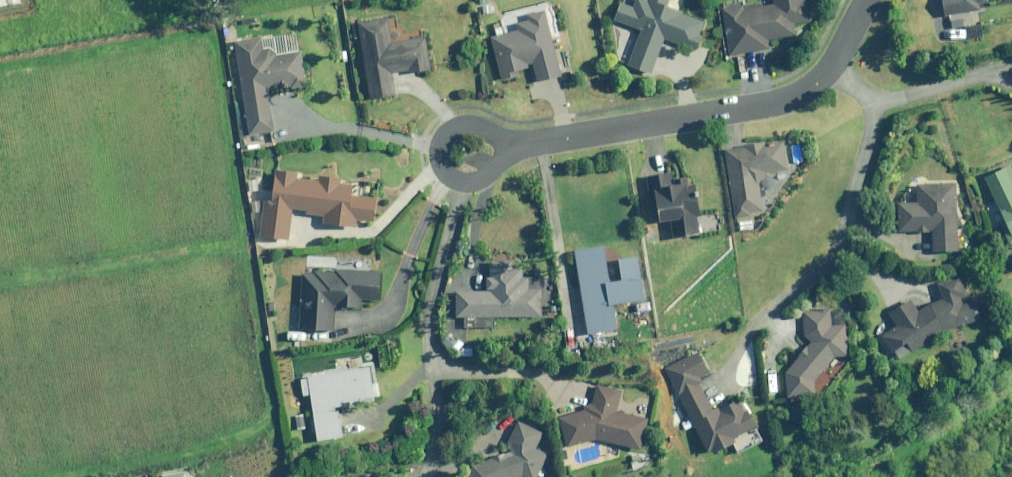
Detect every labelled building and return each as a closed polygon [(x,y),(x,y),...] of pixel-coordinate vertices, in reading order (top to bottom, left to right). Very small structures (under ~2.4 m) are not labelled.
[(650,1),(648,0),(635,0),(634,4),(622,0),(621,0),(614,21),(642,30),(629,67),(653,75),(666,37),(700,49),(709,19),(672,7),(674,0),(650,0),(650,1)] [(740,5),(740,0),(731,0),(723,1),(724,7),(723,8),(722,8),(729,54),(770,48),(769,39),(796,35),(794,24),(812,21),(809,0),(808,0),(806,0),(774,0),(775,5),(761,7),(760,2),(740,5)] [(949,29),(972,24),(969,13),(981,11),(979,3),(989,1),(988,0),(943,0),(949,29)] [(496,3),(480,3),(481,14),(496,13),(496,3)] [(563,76),(545,10),(531,14),(533,20),(518,24),(519,30),(491,38),(503,80),(527,74),(530,85),(563,76)] [(398,33),(394,15),(359,22),(374,99),(397,95),(393,75),(420,71),(420,73),(432,71),(424,28),(398,33)] [(271,91),(307,87),(299,32),(237,41),(249,134),(276,131),(271,91)] [(733,220),(737,219),(739,231),(753,229),(752,216),(751,213),(764,211),(761,183),(767,172),(789,169),(785,142),(766,144),(766,141),(745,144),(746,147),(726,150),(725,150),(733,220)] [(986,178),(1011,237),(1011,166),(986,178)] [(351,186),(351,180),(341,179),(341,177),(332,177),(332,180),(296,177),(296,172),(288,171),(288,177),(277,176),(276,184),(274,183),(273,194),(274,194),(274,202),(266,201),(262,234),(290,237),(294,209),(307,211),(307,214),(328,216),(327,223),(358,226),(359,220),(375,222),(378,196),(366,195),(367,188),(351,186)] [(704,214),(702,194),(700,181),(691,182),(690,177),(682,178),(682,183),(673,185),(671,172),(663,174),(665,187),(658,188),(663,222),(681,219),(683,235),(701,233),(698,215),(704,214)] [(959,251),(958,183),(917,184),(917,202),(899,202),(900,231),(934,231),(934,252),(959,251)] [(641,302),(642,311),(655,309),(653,300),(648,301),(640,256),(620,259),(623,279),(612,280),(606,244),(575,249),(589,334),(620,329),(616,306),(621,305),(623,314),(637,312),(635,303),(641,302)] [(371,259),(304,255),(300,328),(333,330),(335,308),(362,310),(363,299),(381,300),(382,271),(371,271),(371,259)] [(525,277),(526,266),(492,265),(492,278),(488,278),(488,292),(458,292),(457,316),(466,316),(466,326),(494,327),(494,317),(541,317),(542,288),(530,288),(530,277),(525,277)] [(944,298),(917,309),(911,298),(888,312),(898,327),(882,337),(896,361),(941,333),(984,320),(975,298),(970,300),(959,274),(938,283),(944,298)] [(813,341),(785,374),(786,397),(819,396),(819,378),(837,356),(851,356),(851,322),(832,322),(831,310),(802,310),(802,341),(813,341)] [(465,334),(445,333),(445,347),(465,348),(465,334)] [(474,350),(458,349),(457,356),(473,357),(474,350)] [(701,351),(665,367),(688,418),(692,416),(708,451),(713,448),(715,454),(746,441),(744,437),(761,429),(746,396),(713,410),(702,385),(706,382),(704,378),(712,375),(701,351)] [(373,361),(361,363),(360,355),(335,359),(337,367),(300,373),(304,398),(311,396),(319,442),(346,438),(340,406),(379,400),(373,361)] [(583,404),(585,411),(560,417),(568,449),(600,441),(644,449),(651,417),(618,411),(622,389),(597,385),(594,401),(583,404)] [(517,423),(512,421),(508,434),(512,436),(504,456),(468,467),(463,476),(540,476),(549,453),(537,448),(545,430),(518,419),(517,423)]
